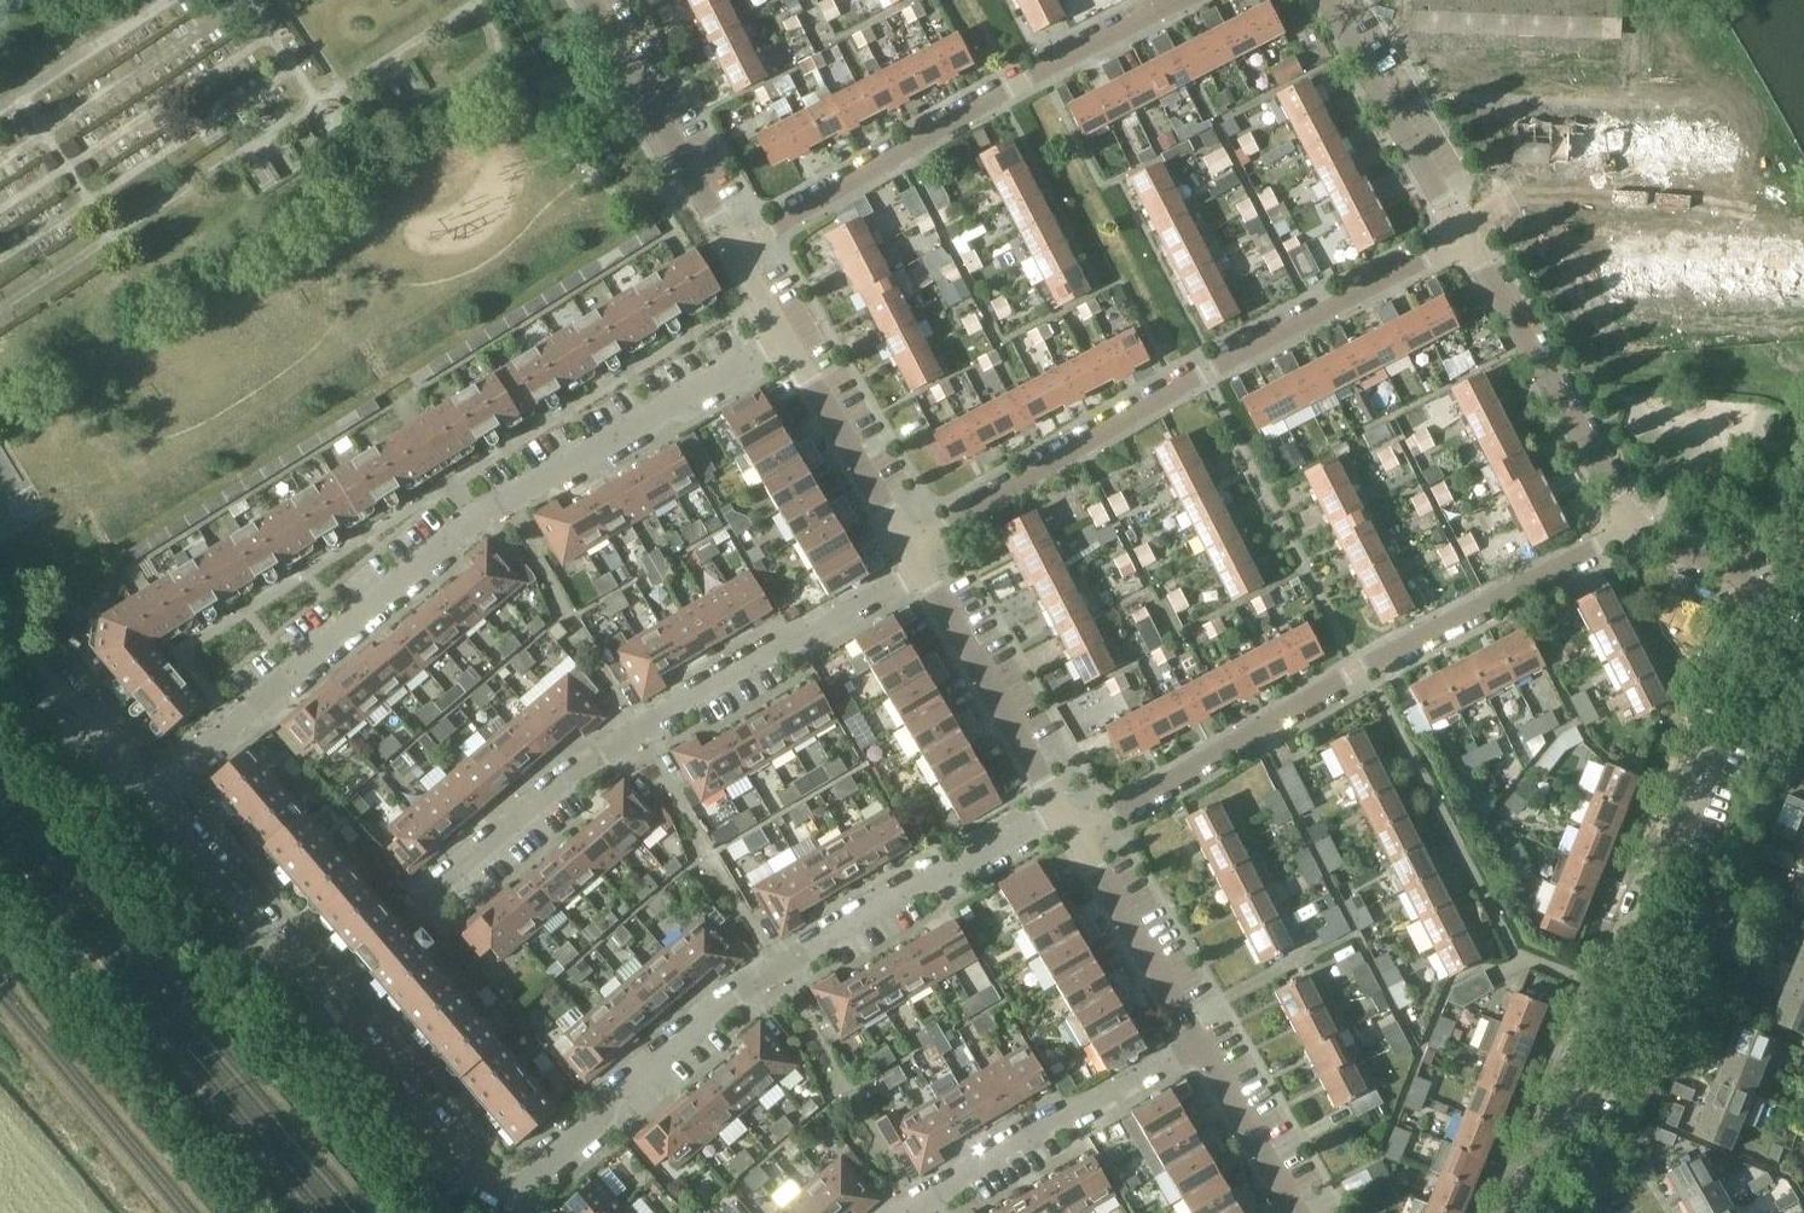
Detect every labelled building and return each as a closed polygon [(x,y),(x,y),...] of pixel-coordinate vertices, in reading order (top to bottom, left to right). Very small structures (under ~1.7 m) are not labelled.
[(727,0),(689,0),(699,18),(729,3),(727,0)] [(836,7),(833,0),(826,0),(819,3),(824,14),(836,7)] [(885,10),(903,0),(880,0),(885,10)] [(1022,7),(1035,33),(1065,17),(1056,0),(1036,0),(1022,7)] [(1244,15),(1260,45),(1285,33),(1270,3),(1273,1),(1272,0),(1260,0),(1263,6),(1244,15)] [(920,2),(911,6),(917,19),(926,15),(920,2)] [(741,27),(729,3),(699,18),(711,43),(741,27)] [(908,24),(917,19),(911,6),(901,11),(908,24)] [(841,18),(836,7),(824,14),(829,24),(841,18)] [(1210,10),(1235,58),(1260,45),(1244,15),(1227,24),(1218,7),(1210,10)] [(1234,59),(1235,58),(1210,10),(1202,14),(1212,32),(1195,41),(1210,71),(1225,64),(1241,93),(1246,103),(1253,99),(1234,59)] [(788,32),(801,25),(796,16),(783,22),(788,32)] [(806,35),(801,25),(788,32),(793,42),(806,35)] [(754,52),(741,27),(711,43),(724,68),(754,52)] [(862,32),(868,44),(876,40),(870,27),(862,32)] [(1446,29),(1443,90),(1685,104),(1686,100),(1702,101),(1706,43),(1686,42),(1685,52),(1485,41),(1485,31),(1446,29)] [(860,49),(868,44),(862,32),(854,36),(853,36),(860,49)] [(1210,71),(1195,41),(1177,50),(1168,32),(1161,36),(1185,84),(1210,71)] [(931,42),(950,80),(960,75),(958,72),(973,64),(958,34),(944,41),(942,36),(931,42)] [(1153,40),(1162,58),(1145,67),(1160,97),(1159,98),(1164,108),(1181,100),(1175,89),(1185,84),(1161,36),(1153,40)] [(950,80),(931,42),(919,48),(921,53),(908,60),(923,90),(938,82),(939,85),(950,80)] [(767,77),(754,52),(724,68),(736,93),(767,77)] [(816,54),(811,57),(817,70),(827,65),(820,52),(816,54)] [(1295,55),(1269,69),(1278,86),(1304,72),(1295,55)] [(804,76),(817,70),(811,57),(798,63),(804,76)] [(1118,58),(1111,62),(1135,110),(1159,98),(1160,97),(1145,67),(1128,76),(1118,58)] [(900,106),(881,67),(876,59),(864,65),(870,79),(858,85),(874,115),(888,108),(890,111),(900,106)] [(923,90),(908,60),(894,67),(892,62),(881,67),(900,106),(910,100),(908,97),(923,90)] [(1135,110),(1111,62),(1103,66),(1113,83),(1095,92),(1111,123),(1135,110)] [(1292,120),(1322,104),(1309,80),(1279,95),(1292,120)] [(765,87),(771,100),(780,96),(773,83),(765,87)] [(1111,123),(1095,92),(1076,102),(1067,84),(1058,89),(1067,107),(1070,106),(1085,136),(1111,123)] [(874,115),(858,85),(845,92),(842,87),(831,93),(851,131),(860,126),(859,123),(874,115)] [(763,105),(771,100),(765,87),(756,91),(763,105)] [(1230,90),(1221,94),(1226,106),(1236,102),(1230,90)] [(851,131),(831,93),(820,99),(822,103),(810,110),(825,140),(838,133),(840,136),(851,131)] [(1304,145),(1335,129),(1322,104),(1292,120),(1304,145)] [(825,140),(810,110),(795,117),(792,112),(781,118),(800,156),(811,151),(809,148),(825,140)] [(1170,120),(1181,144),(1189,140),(1189,139),(1213,127),(1210,120),(1204,123),(1204,122),(1198,125),(1196,120),(1184,126),(1183,122),(1175,117),(1170,120)] [(800,156),(781,118),(770,124),(772,129),(758,136),(773,166),(789,158),(790,161),(800,156)] [(1240,133),(1236,126),(1232,119),(1221,125),(1229,139),(1240,133)] [(1219,142),(1213,128),(1200,135),(1207,149),(1219,142)] [(1317,170),(1347,154),(1335,129),(1304,145),(1317,170)] [(1243,148),(1255,142),(1250,133),(1238,139),(1243,148)] [(1195,151),(1189,140),(1181,144),(1161,154),(1166,165),(1195,151)] [(1262,157),(1266,165),(1296,149),(1292,140),(1262,157)] [(996,183),(1026,167),(1013,142),(983,158),(996,183)] [(1260,151),(1255,142),(1243,148),(1248,157),(1260,151)] [(1145,151),(1149,160),(1157,156),(1152,147),(1145,151)] [(1208,167),(1227,157),(1223,148),(1204,157),(1208,167)] [(1142,164),(1149,160),(1145,151),(1137,154),(1142,164)] [(1330,194),(1360,179),(1347,154),(1317,170),(1330,194)] [(1232,166),(1227,157),(1208,167),(1213,176),(1225,170),(1232,166)] [(1144,204),(1175,189),(1162,164),(1132,179),(1144,204)] [(1039,192),(1026,167),(996,183),(1009,208),(1039,192)] [(1235,174),(1216,184),(1221,193),(1240,183),(1235,174)] [(1344,222),(1379,204),(1365,176),(1360,179),(1330,194),(1344,222)] [(937,206),(950,199),(940,178),(926,184),(937,206)] [(913,217),(928,210),(916,187),(902,195),(913,217)] [(1262,203),(1275,197),(1270,187),(1257,194),(1262,203)] [(1144,204),(1157,229),(1187,213),(1200,207),(1195,197),(1182,204),(1175,189),(1144,204)] [(1052,217),(1039,192),(1009,208),(1022,233),(1052,217)] [(1280,206),(1275,197),(1262,203),(1267,213),(1280,206)] [(1241,214),(1253,207),(1248,198),(1236,204),(1241,214)] [(940,215),(953,209),(949,201),(936,207),(940,215)] [(1394,234),(1379,204),(1344,222),(1360,252),(1394,234)] [(1258,217),(1253,207),(1241,214),(1246,223),(1258,217)] [(957,217),(953,209),(940,215),(944,224),(957,217)] [(1274,226),(1283,222),(1292,217),(1288,209),(1270,218),(1274,226)] [(933,220),(929,211),(916,218),(920,226),(933,220)] [(1157,229),(1170,254),(1200,238),(1213,232),(1206,219),(1194,226),(1187,213),(1157,229)] [(1035,257),(1065,242),(1052,217),(1022,233),(1035,257)] [(843,266),(877,248),(885,244),(877,230),(870,233),(863,220),(828,237),(843,266)] [(933,220),(920,226),(924,234),(937,228),(933,220)] [(654,226),(644,232),(650,240),(660,234),(654,226)] [(640,246),(650,240),(644,232),(635,238),(640,246)] [(1566,295),(1803,308),(1803,256),(1607,245),(1608,235),(1569,233),(1566,295)] [(1283,243),(1288,253),(1300,246),(1295,237),(1283,243)] [(631,252),(640,246),(635,238),(626,244),(631,252)] [(1213,263),(1200,238),(1170,254),(1183,279),(1213,263)] [(1035,257),(1047,281),(1047,282),(1078,267),(1065,242),(1035,257)] [(622,258),(631,252),(626,244),(616,249),(622,258)] [(1288,253),(1303,281),(1320,272),(1305,244),(1300,246),(1288,253)] [(944,277),(958,270),(954,262),(951,256),(950,257),(942,247),(922,258),(935,282),(944,277)] [(857,295),(862,292),(892,277),(877,248),(843,266),(857,295)] [(612,264),(622,258),(616,249),(607,255),(612,264)] [(696,249),(675,262),(701,302),(721,290),(696,249)] [(965,265),(978,259),(974,249),(961,256),(965,265)] [(1262,256),(1267,264),(1280,257),(1275,249),(1262,256)] [(603,269),(612,264),(607,255),(598,261),(603,269)] [(1271,273),(1284,266),(1280,257),(1267,264),(1271,273)] [(983,268),(978,259),(965,265),(970,274),(983,268)] [(594,275),(603,269),(598,261),(588,267),(594,275)] [(675,262),(615,299),(640,340),(665,325),(669,332),(673,334),(678,334),(681,330),(680,325),(676,318),(701,302),(675,262)] [(1223,283),(1213,263),(1183,279),(1196,304),(1226,288),(1239,281),(1233,271),(1225,276),(1227,281),(1223,283)] [(584,281),(594,275),(588,267),(579,273),(584,281)] [(1047,282),(1047,281),(1035,288),(1041,300),(1053,294),(1061,308),(1091,292),(1078,267),(1047,282)] [(962,279),(958,270),(944,277),(949,285),(962,279)] [(575,287),(584,281),(579,273),(570,278),(575,287)] [(862,292),(875,317),(905,302),(918,295),(911,282),(898,289),(892,277),(862,292)] [(944,277),(935,282),(948,306),(970,294),(962,279),(949,285),(944,277)] [(1419,309),(1435,339),(1460,326),(1444,297),(1447,295),(1438,277),(1428,282),(1438,300),(1419,309)] [(566,293),(575,287),(570,278),(560,284),(566,293)] [(556,299),(566,293),(560,284),(551,290),(556,299)] [(1239,314),(1226,288),(1196,304),(1209,329),(1239,314)] [(547,304),(556,299),(551,290),(542,296),(547,304)] [(1017,291),(1009,295),(1012,302),(1021,298),(1017,291)] [(537,310),(547,304),(542,296),(532,302),(537,310)] [(995,312),(1008,305),(1003,296),(991,302),(995,312)] [(615,299),(554,337),(580,378),(605,362),(609,369),(613,372),(618,371),(620,367),(620,362),(615,355),(640,340),(615,299)] [(1095,299),(1086,303),(1093,316),(1102,311),(1095,299)] [(1435,339),(1419,309),(1402,318),(1392,300),(1385,304),(1410,352),(1435,339)] [(528,316),(537,310),(532,302),(523,307),(528,316)] [(918,326),(905,302),(875,317),(888,342),(918,326)] [(1083,321),(1093,316),(1086,303),(1077,308),(1083,321)] [(1410,352),(1385,304),(1377,308),(1387,326),(1369,335),(1385,365),(1410,352)] [(1012,315),(1008,305),(995,312),(1000,321),(1012,315)] [(519,322),(528,316),(523,307),(513,313),(519,322)] [(966,327),(978,320),(973,311),(961,317),(966,327)] [(509,328),(519,322),(513,313),(504,319),(509,328)] [(500,333),(509,328),(504,319),(495,325),(500,333)] [(983,330),(978,320),(966,327),(971,336),(983,330)] [(1037,329),(1043,342),(1053,337),(1046,324),(1037,329)] [(491,339),(500,333),(495,325),(485,331),(491,339)] [(930,351),(918,326),(888,342),(900,367),(930,351)] [(1385,365),(1369,335),(1352,344),(1343,326),(1335,330),(1360,378),(1385,365)] [(1034,347),(1043,342),(1037,329),(1027,334),(1034,347)] [(1106,339),(1126,376),(1135,371),(1134,368),(1149,360),(1133,330),(1120,337),(1117,333),(1106,339)] [(1360,378),(1335,330),(1328,333),(1337,351),(1320,360),(1335,391),(1360,378)] [(481,345),(491,339),(485,331),(476,337),(481,345)] [(472,351),(481,345),(476,337),(467,342),(472,351)] [(554,337),(494,375),(519,415),(544,400),(548,407),(552,410),(557,409),(560,405),(559,400),(555,393),(580,378),(554,337)] [(1126,376),(1106,339),(1095,344),(1097,349),(1084,356),(1099,386),(1113,379),(1115,382),(1126,376)] [(463,357),(472,351),(467,342),(457,348),(463,357)] [(453,363),(463,357),(457,348),(448,354),(453,363)] [(986,355),(993,367),(1002,362),(996,350),(986,355)] [(930,351),(900,367),(913,392),(950,373),(944,362),(938,365),(930,351)] [(1335,391),(1320,360),(1303,369),(1293,351),(1285,355),(1310,403),(1335,391)] [(444,368),(453,363),(448,354),(439,360),(444,368)] [(984,372),(993,367),(986,355),(977,360),(984,372)] [(1310,403),(1285,355),(1278,359),(1287,377),(1270,386),(1285,416),(1310,403)] [(1099,386),(1084,356),(1070,363),(1068,358),(1056,364),(1076,402),(1086,397),(1084,394),(1099,386)] [(435,374),(444,368),(439,360),(429,366),(435,374)] [(1076,402),(1056,364),(1045,370),(1048,375),(1034,382),(1049,412),(1064,405),(1065,408),(1076,402)] [(425,380),(435,374),(429,366),(420,371),(425,380)] [(425,380),(420,371),(411,377),(416,386),(425,380)] [(1466,413),(1496,398),(1484,373),(1453,389),(1466,413)] [(494,431),(519,415),(494,375),(414,425),(439,465),(483,438),(487,445),(491,447),(496,447),(499,443),(498,438),(494,431)] [(1285,416),(1270,386),(1251,396),(1242,378),(1232,383),(1242,401),(1245,400),(1260,429),(1285,416)] [(949,380),(939,385),(945,397),(955,393),(949,380)] [(1049,412),(1034,382),(1021,389),(1018,384),(1007,390),(1026,428),(1036,423),(1035,420),(1049,412)] [(936,402),(945,397),(939,385),(930,389),(936,402)] [(721,411),(746,453),(784,431),(760,389),(721,411)] [(1026,428),(1007,390),(996,396),(998,400),(984,408),(1000,438),(1014,430),(1016,433),(1026,428)] [(1478,438),(1508,422),(1496,398),(1466,413),(1478,438)] [(373,400),(363,407),(369,415),(379,409),(373,400)] [(359,421),(369,415),(363,407),(354,412),(359,421)] [(1000,438),(984,408),(971,414),(969,410),(957,416),(976,454),(987,448),(985,445),(1000,438)] [(350,427),(359,421),(354,412),(345,418),(350,427)] [(976,454),(957,416),(946,421),(949,426),(934,434),(950,464),(965,456),(966,459),(976,454)] [(341,433),(350,427),(345,418),(335,424),(341,433)] [(1491,463),(1521,448),(1508,422),(1478,438),(1491,463)] [(331,438),(341,433),(335,424),(326,430),(331,438)] [(333,475),(359,515),(383,500),(388,507),(392,509),(397,509),(399,505),(399,500),(394,493),(439,465),(414,425),(333,475)] [(1417,444),(1430,437),(1426,428),(1413,435),(1417,444)] [(322,444),(331,438),(326,430),(317,436),(322,444)] [(755,470),(762,482),(817,450),(810,437),(794,447),(784,431),(746,453),(747,456),(735,463),(742,477),(755,470)] [(700,442),(694,433),(681,440),(680,441),(686,451),(686,450),(700,442)] [(1169,475),(1199,460),(1186,435),(1156,450),(1169,475)] [(313,450),(322,444),(317,436),(307,441),(313,450)] [(1435,446),(1430,437),(1417,444),(1422,453),(1435,446)] [(303,456),(313,450),(307,441),(298,447),(303,456)] [(654,459),(676,498),(699,484),(676,446),(654,459)] [(294,462),(303,456),(298,447),(289,453),(294,462)] [(1377,454),(1382,463),(1396,456),(1391,447),(1377,454)] [(1534,473),(1521,448),(1491,463),(1492,465),(1481,470),(1494,495),(1504,489),(1504,488),(1534,473)] [(762,482),(779,511),(818,488),(809,472),(825,463),(817,450),(762,482)] [(285,468),(294,462),(289,453),(279,459),(285,468)] [(1396,456),(1382,463),(1386,472),(1400,465),(1396,456)] [(1320,498),(1350,483),(1337,458),(1307,473),(1320,498)] [(275,473),(285,468),(279,459),(270,465),(275,473)] [(631,472),(654,511),(676,498),(654,459),(631,472)] [(1182,500),(1212,485),(1199,460),(1169,475),(1182,500)] [(266,479),(275,473),(270,465),(261,471),(266,479)] [(257,485),(266,479),(261,471),(251,476),(257,485)] [(1518,517),(1553,499),(1539,471),(1534,473),(1504,488),(1504,489),(1518,517)] [(609,486),(631,524),(654,511),(631,472),(609,486)] [(333,475),(273,512),(298,553),(323,538),(327,544),(331,547),(336,546),(339,542),(338,538),(334,531),(359,515),(333,475)] [(247,491),(257,485),(251,476),(242,482),(247,491)] [(238,497),(247,491),(242,482),(232,488),(238,497)] [(1435,498),(1449,491),(1444,482),(1431,488),(1435,498)] [(1320,498),(1332,523),(1362,507),(1350,483),(1320,498)] [(1195,525),(1225,510),(1212,485),(1182,500),(1195,525)] [(586,499),(609,538),(631,524),(609,486),(586,499)] [(228,502),(238,497),(232,488),(223,494),(228,502)] [(779,511),(796,540),(851,507),(844,495),(828,504),(818,488),(779,511)] [(1453,500),(1449,491),(1435,498),(1440,507),(1453,500)] [(1121,492),(1107,499),(1112,508),(1125,501),(1121,492)] [(1411,499),(1415,508),(1429,501),(1424,492),(1411,499)] [(219,508),(228,502),(223,494),(214,500),(219,508)] [(557,501),(586,551),(609,538),(586,499),(564,512),(558,501),(557,501)] [(1568,528),(1553,499),(1518,517),(1533,546),(1568,528)] [(210,514),(219,508),(214,500),(204,505),(210,514)] [(563,564),(586,551),(557,501),(534,515),(563,564)] [(1112,508),(1117,517),(1130,510),(1125,501),(1112,508)] [(1429,501),(1415,508),(1420,518),(1434,511),(1429,501)] [(1088,509),(1092,518),(1105,511),(1101,502),(1088,509)] [(200,520),(210,514),(204,505),(195,511),(200,520)] [(813,568),(852,546),(842,530),(859,520),(851,507),(796,540),(813,568)] [(1362,507),(1332,523),(1345,548),(1375,532),(1362,507)] [(724,515),(737,536),(754,526),(748,517),(735,512),(734,510),(724,515)] [(1207,550),(1237,535),(1225,510),(1195,525),(1207,550)] [(191,526),(200,520),(195,511),(186,517),(191,526)] [(1097,527),(1110,521),(1105,511),(1092,518),(1097,527)] [(273,512),(212,550),(238,590),(262,575),(267,582),(271,585),(275,584),(278,580),(277,575),(273,568),(298,553),(273,512)] [(1001,530),(1016,558),(1051,541),(1036,512),(1001,530)] [(182,532),(191,526),(186,517),(176,523),(182,532)] [(700,519),(691,524),(700,539),(709,534),(700,519)] [(172,537),(182,532),(176,523),(167,529),(172,537)] [(682,530),(691,544),(700,539),(691,524),(682,530)] [(163,543),(172,537),(167,529),(158,535),(163,543)] [(1383,548),(1375,532),(1345,548),(1358,573),(1388,557),(1388,558),(1400,552),(1394,541),(1383,548)] [(1470,533),(1457,539),(1461,548),(1475,542),(1470,533)] [(154,549),(163,543),(158,535),(148,540),(154,549)] [(1220,575),(1250,560),(1237,535),(1207,550),(1220,575)] [(467,556),(475,566),(504,600),(525,582),(488,539),(467,556)] [(712,539),(703,544),(711,558),(720,553),(712,539)] [(145,555),(154,549),(148,540),(139,546),(145,555)] [(1031,587),(1035,585),(1066,569),(1051,541),(1016,558),(1031,587)] [(1461,548),(1466,557),(1479,551),(1475,542),(1461,548)] [(1138,559),(1151,552),(1146,543),(1134,550),(1138,559)] [(1437,550),(1442,559),(1455,552),(1450,543),(1437,550)] [(702,563),(711,558),(703,544),(694,549),(702,563)] [(145,555),(139,546),(130,552),(135,561),(145,555)] [(861,562),(852,546),(813,568),(830,598),(885,566),(878,552),(861,562)] [(659,549),(649,555),(657,568),(667,562),(659,549)] [(238,590),(212,550),(152,588),(177,628),(202,613),(206,619),(210,622),(215,622),(218,618),(217,613),(213,606),(238,590)] [(1156,561),(1151,552),(1138,559),(1143,568),(1156,561)] [(1446,568),(1460,561),(1455,552),(1442,559),(1446,568)] [(1118,569),(1131,562),(1127,554),(1114,560),(1118,569)] [(657,568),(649,555),(639,561),(646,574),(657,568)] [(1401,582),(1388,558),(1388,557),(1358,573),(1371,598),(1401,582)] [(150,559),(140,565),(148,579),(158,572),(150,559)] [(1263,585),(1250,560),(1220,575),(1233,601),(1263,585)] [(657,568),(664,581),(674,575),(667,562),(657,568)] [(1136,571),(1131,562),(1118,569),(1123,577),(1136,571)] [(475,566),(455,583),(484,617),(504,600),(475,566)] [(654,587),(664,581),(657,568),(646,574),(654,587)] [(1035,585),(1048,609),(1078,594),(1090,588),(1083,575),(1071,581),(1066,569),(1035,585)] [(750,571),(726,585),(749,623),(773,610),(750,571)] [(602,577),(610,592),(619,586),(611,572),(602,577)] [(601,597),(610,592),(602,577),(593,583),(601,597)] [(1407,595),(1401,582),(1371,598),(1384,623),(1427,601),(1420,588),(1407,595)] [(464,634),(484,617),(455,583),(435,600),(464,634)] [(726,585),(704,598),(727,637),(749,623),(726,585)] [(1594,629),(1624,614),(1609,585),(1579,600),(1594,629)] [(119,680),(156,649),(153,646),(155,642),(177,628),(152,588),(101,619),(95,652),(119,680)] [(1172,604),(1184,598),(1180,589),(1167,595),(1172,604)] [(622,591),(613,597),(621,611),(630,606),(622,591)] [(1269,592),(1260,597),(1267,610),(1276,605),(1269,592)] [(1048,609),(1060,633),(1090,618),(1078,594),(1048,609)] [(612,616),(621,611),(613,597),(604,602),(612,616)] [(1258,615),(1267,610),(1260,597),(1251,601),(1258,615)] [(704,598),(681,611),(704,650),(727,637),(704,598)] [(1189,607),(1184,598),(1172,604),(1177,614),(1189,607)] [(464,634),(435,600),(415,617),(444,651),(464,634)] [(850,661),(859,675),(910,645),(900,629),(917,619),(909,606),(854,638),(863,653),(850,661)] [(1145,607),(1132,614),(1136,623),(1150,616),(1145,607)] [(681,611),(659,624),(682,663),(704,650),(681,611)] [(1608,658),(1639,643),(1624,614),(1594,629),(1608,658)] [(547,624),(539,615),(526,625),(534,635),(547,624)] [(425,668),(444,651),(415,617),(395,633),(425,668)] [(1150,617),(1135,625),(1150,653),(1165,646),(1150,617)] [(1060,633),(1073,658),(1103,643),(1090,618),(1060,633)] [(1211,622),(1217,636),(1227,631),(1220,618),(1211,622)] [(568,633),(564,627),(559,622),(548,631),(557,642),(568,633)] [(1208,640),(1217,636),(1211,622),(1202,627),(1208,640)] [(659,624),(636,638),(659,676),(660,676),(682,663),(659,624)] [(1280,633),(1300,671),(1309,666),(1308,663),(1323,655),(1308,625),(1293,632),(1291,628),(1280,633)] [(1527,629),(1498,643),(1517,680),(1546,665),(1527,629)] [(622,632),(597,647),(618,682),(629,676),(643,700),(665,687),(659,676),(636,638),(628,642),(622,632)] [(377,650),(376,650),(405,685),(425,668),(395,633),(377,650)] [(504,639),(514,652),(522,645),(512,633),(504,639)] [(1300,671),(1280,633),(1269,639),(1271,644),(1258,651),(1273,681),(1287,673),(1289,676),(1300,671)] [(1549,652),(1562,645),(1556,633),(1543,640),(1549,652)] [(1128,663),(1114,637),(1103,643),(1073,658),(1086,684),(1128,663)] [(506,659),(514,652),(504,639),(496,646),(506,659)] [(1488,694),(1517,680),(1498,643),(1469,658),(1488,694)] [(1623,688),(1653,673),(1639,643),(1608,658),(1623,688)] [(1169,644),(1160,649),(1167,662),(1176,657),(1169,644)] [(910,645),(859,675),(871,668),(888,696),(943,664),(936,651),(919,661),(910,645)] [(1562,645),(1549,652),(1557,667),(1570,660),(1562,645)] [(372,646),(352,663),(385,701),(405,685),(376,650),(372,646)] [(202,703),(156,649),(119,680),(138,701),(131,706),(129,711),(131,716),(135,718),(140,716),(146,711),(165,734),(202,703)] [(1167,662),(1160,649),(1151,653),(1158,666),(1167,662)] [(518,656),(529,669),(537,662),(526,650),(518,656)] [(1273,681),(1258,651),(1244,658),(1241,653),(1230,659),(1250,697),(1260,692),(1258,688),(1273,681)] [(521,676),(529,669),(518,656),(510,663),(521,676)] [(1459,709),(1488,694),(1469,658),(1441,673),(1459,709)] [(1250,697),(1230,659),(1219,664),(1221,669),(1208,676),(1223,706),(1238,699),(1239,702),(1250,697)] [(332,680),(365,718),(385,701),(352,663),(332,680)] [(943,664),(888,696),(905,725),(944,702),(934,686),(950,677),(943,664)] [(464,673),(475,685),(483,679),(472,666),(464,673)] [(578,666),(548,691),(585,735),(606,718),(587,696),(597,688),(578,666)] [(467,692),(475,685),(464,673),(456,680),(467,692)] [(1125,673),(1116,678),(1123,690),(1131,686),(1125,673)] [(1431,724),(1459,709),(1441,673),(1412,687),(1431,724)] [(1653,673),(1623,688),(1638,717),(1668,702),(1653,673)] [(1223,706),(1208,676),(1194,683),(1192,678),(1180,684),(1200,722),(1210,717),(1208,714),(1223,706)] [(1114,695),(1123,690),(1116,678),(1108,682),(1114,695)] [(312,697),(345,735),(365,718),(332,680),(312,697)] [(478,690),(489,703),(497,696),(486,683),(478,690)] [(792,696),(815,735),(838,721),(816,683),(792,696)] [(1200,722),(1180,684),(1169,690),(1172,695),(1158,702),(1173,732),(1188,724),(1190,727),(1200,722)] [(481,709),(489,703),(478,690),(471,697),(481,709)] [(1576,712),(1592,705),(1585,690),(1569,698),(1576,712)] [(585,735),(548,691),(528,708),(557,742),(576,726),(585,736),(585,735)] [(770,709),(793,748),(815,735),(792,696),(770,709)] [(345,735),(312,697),(281,723),(304,750),(315,741),(325,752),(345,735)] [(424,707),(435,719),(443,713),(432,700),(424,707)] [(944,702),(905,725),(922,754),(977,722),(969,709),(953,719),(944,702)] [(1173,732),(1158,702),(1145,708),(1142,704),(1131,710),(1150,748),(1160,742),(1159,739),(1173,732)] [(1600,719),(1592,705),(1576,712),(1584,727),(1600,719)] [(427,726),(435,719),(424,707),(416,714),(427,726)] [(557,742),(528,708),(508,725),(537,759),(557,742)] [(747,722),(770,761),(793,748),(770,709),(747,722)] [(1150,748),(1131,710),(1120,715),(1122,720),(1108,727),(1123,757),(1139,750),(1140,753),(1150,748)] [(1535,719),(1543,735),(1560,727),(1553,711),(1535,719)] [(439,724),(449,736),(457,730),(447,717),(439,724)] [(1525,743),(1543,735),(1535,719),(1518,727),(1525,743)] [(725,736),(748,774),(770,761),(747,722),(725,736)] [(977,722),(922,754),(939,783),(977,760),(968,744),(984,734),(977,722)] [(441,743),(449,736),(439,724),(431,731),(441,743)] [(537,759),(508,725),(488,742),(517,776),(537,759)] [(1584,742),(1576,726),(1560,734),(1568,750),(1584,742)] [(1347,774),(1378,759),(1363,730),(1333,746),(1347,774)] [(384,741),(395,753),(403,746),(392,734),(384,741)] [(696,738),(725,788),(748,774),(725,736),(703,749),(697,738),(696,738)] [(702,801),(725,788),(696,738),(673,752),(702,801)] [(1479,749),(1487,764),(1504,755),(1496,740),(1479,749)] [(387,760),(395,753),(384,741),(377,747),(387,760)] [(517,776),(488,742),(469,759),(498,793),(517,776)] [(1469,773),(1487,764),(1479,749),(1462,757),(1469,773)] [(244,751),(210,780),(208,782),(364,966),(394,1002),(516,1145),(553,1114),(440,981),(445,977),(425,952),(435,943),(427,933),(422,928),(412,937),(403,927),(362,879),(357,883),(244,751)] [(399,758),(410,770),(417,763),(407,751),(399,758)] [(830,761),(839,776),(848,770),(839,756),(830,761)] [(289,771),(298,764),(293,758),(284,765),(289,771)] [(402,777),(410,770),(399,758),(391,764),(402,777)] [(498,793),(469,759),(449,776),(478,810),(498,793)] [(1362,803),(1392,789),(1378,759),(1347,774),(1362,803)] [(977,760),(939,783),(963,825),(1002,802),(977,760)] [(830,781),(839,776),(830,761),(822,767),(830,781)] [(1276,771),(1292,802),(1308,794),(1292,763),(1276,771)] [(303,770),(298,764),(289,771),(295,778),(303,770)] [(1595,793),(1627,806),(1639,776),(1607,764),(1595,793)] [(1798,769),(1793,779),(1803,783),(1803,771),(1798,769)] [(842,781),(850,795),(859,790),(851,775),(842,781)] [(478,810),(449,776),(429,793),(462,831),(458,826),(478,810)] [(604,797),(641,841),(661,824),(624,780),(604,797)] [(1515,793),(1529,804),(1539,791),(1525,780),(1515,793)] [(841,800),(850,795),(842,781),(833,786),(841,800)] [(785,788),(794,802),(803,797),(794,783),(785,788)] [(785,807),(794,802),(785,788),(776,793),(785,807)] [(1376,832),(1407,818),(1392,789),(1362,803),(1376,832)] [(1270,813),(1286,805),(1279,790),(1263,798),(1270,813)] [(462,831),(429,793),(409,809),(442,848),(462,831)] [(1518,817),(1529,804),(1515,793),(1504,806),(1518,817)] [(1583,824),(1614,837),(1627,806),(1595,793),(1583,824)] [(1292,802),(1299,816),(1315,808),(1308,794),(1292,802)] [(1803,810),(1803,802),(1787,796),(1783,806),(1803,814),(1803,810)] [(621,858),(641,841),(604,797),(603,798),(611,807),(592,824),(621,858)] [(797,807),(805,821),(814,816),(806,802),(797,807)] [(1204,847),(1235,832),(1220,803),(1190,818),(1204,847)] [(1293,819),(1286,805),(1270,813),(1277,827),(1293,819)] [(796,827),(805,821),(797,807),(788,812),(796,827)] [(889,808),(866,821),(888,860),(912,846),(889,808)] [(442,848),(409,809),(388,827),(398,839),(387,848),(410,875),(442,848)] [(740,814),(749,828),(758,823),(749,809),(740,814)] [(740,834),(749,828),(740,814),(731,820),(740,834)] [(1390,862),(1421,847),(1407,818),(1376,832),(1390,862)] [(866,821),(843,834),(866,873),(888,860),(866,821)] [(1792,841),(1796,830),(1776,822),(1772,833),(1792,841)] [(345,837),(354,830),(349,824),(340,831),(345,837)] [(601,875),(621,858),(592,824),(572,841),(601,875)] [(1562,852),(1562,853),(1602,869),(1614,837),(1583,824),(1570,855),(1562,852)] [(752,833),(760,848),(769,842),(760,828),(752,833)] [(360,836),(354,830),(345,837),(351,844),(360,836)] [(1218,876),(1249,861),(1235,832),(1204,847),(1218,876)] [(751,853),(760,848),(752,833),(743,839),(751,853)] [(843,834),(821,848),(843,886),(866,873),(843,834)] [(1321,859),(1337,851),(1330,836),(1314,845),(1321,859)] [(581,892),(601,875),(572,841),(552,858),(581,892)] [(1512,868),(1528,860),(1521,845),(1504,854),(1512,868)] [(1405,891),(1435,876),(1421,847),(1390,862),(1405,891)] [(821,848),(798,861),(821,899),(843,886),(821,848)] [(1300,871),(1316,863),(1308,848),(1292,856),(1300,871)] [(1781,868),(1785,857),(1765,849),(1761,860),(1781,868)] [(1345,866),(1337,851),(1321,859),(1329,874),(1345,866)] [(1550,882),(1558,886),(1557,887),(1589,900),(1602,869),(1562,853),(1550,882)] [(561,909),(581,892),(552,858),(532,875),(561,909)] [(682,866),(677,860),(675,858),(663,868),(671,876),(682,866)] [(1535,875),(1528,860),(1512,868),(1519,883),(1535,875)] [(776,874),(805,924),(805,923),(799,912),(821,899),(798,861),(776,874)] [(1249,861),(1218,876),(1233,905),(1264,891),(1249,861)] [(1023,927),(1062,904),(1037,862),(999,885),(1023,927)] [(1323,877),(1316,863),(1300,871),(1307,885),(1323,877)] [(640,881),(651,893),(659,887),(648,874),(640,881)] [(781,937),(805,924),(776,874),(752,888),(781,937)] [(541,926),(561,909),(532,875),(513,891),(509,886),(509,887),(541,926)] [(1419,920),(1450,905),(1435,876),(1405,891),(1419,920)] [(1770,896),(1774,885),(1754,877),(1750,888),(1770,896)] [(1803,910),(1803,877),(1793,905),(1803,910)] [(643,900),(651,893),(640,881),(632,887),(643,900)] [(509,887),(489,904),(522,943),(541,926),(509,887)] [(1534,915),(1540,928),(1539,930),(1571,943),(1572,942),(1570,941),(1574,932),(1576,932),(1589,900),(1557,887),(1545,915),(1536,912),(1534,915)] [(662,891),(655,898),(665,910),(673,904),(662,891)] [(1233,905),(1247,934),(1278,920),(1264,891),(1233,905)] [(1351,917),(1367,908),(1360,894),(1344,902),(1351,917)] [(665,910),(655,898),(647,904),(657,917),(665,910)] [(705,916),(684,933),(722,977),(742,959),(716,929),(726,921),(710,902),(700,911),(705,916)] [(522,943),(489,904),(457,931),(480,958),(491,948),(501,960),(522,943)] [(1023,927),(1040,956),(1095,924),(1088,911),(1072,921),(1062,904),(1023,927)] [(1419,920),(1433,948),(1464,933),(1450,905),(1419,920)] [(1328,925),(1343,918),(1337,906),(1322,913),(1328,925)] [(600,914),(611,927),(619,920),(608,908),(600,914)] [(1375,923),(1367,908),(1351,917),(1359,931),(1375,923)] [(1766,913),(1761,924),(1782,932),(1786,921),(1766,913)] [(603,934),(611,927),(600,914),(592,921),(603,934)] [(1350,932),(1343,918),(1328,925),(1316,931),(1324,945),(1350,932)] [(931,933),(954,972),(977,958),(954,919),(931,933)] [(1293,950),(1278,920),(1247,934),(1262,965),(1293,950)] [(1040,956),(1057,985),(1096,962),(1086,946),(1103,936),(1095,924),(1040,956)] [(615,931),(625,944),(633,937),(623,925),(615,931)] [(618,951),(625,944),(615,931),(607,938),(618,951)] [(722,977),(684,933),(665,950),(694,984),(713,967),(721,977),(722,977)] [(909,946),(931,985),(954,972),(931,933),(909,946)] [(1464,933),(1433,948),(1427,951),(1434,966),(1441,962),(1448,977),(1478,961),(1464,933)] [(1755,940),(1750,951),(1771,959),(1775,948),(1755,940)] [(1803,941),(1793,968),(1803,972),(1803,941)] [(561,948),(572,961),(579,954),(569,942),(561,948)] [(886,959),(909,998),(931,985),(909,946),(886,959)] [(564,967),(572,961),(561,948),(553,954),(564,967)] [(694,984),(665,950),(645,967),(674,1001),(694,984)] [(1380,975),(1397,967),(1389,952),(1373,960),(1380,975)] [(575,965),(586,978),(594,971),(583,958),(575,965)] [(864,973),(886,1011),(909,998),(886,959),(864,973)] [(1057,985),(1074,1014),(1129,981),(1121,969),(1105,978),(1096,962),(1057,985)] [(1359,986),(1375,978),(1367,963),(1352,971),(1359,986)] [(578,984),(586,978),(575,965),(568,971),(578,984)] [(674,1001),(645,967),(625,983),(654,1018),(674,1001)] [(1404,981),(1397,967),(1380,975),(1388,989),(1404,981)] [(1744,967),(1739,978),(1759,986),(1764,975),(1744,967)] [(1793,968),(1781,996),(1803,1005),(1803,972),(1793,968)] [(1484,972),(1458,985),(1452,988),(1448,1001),(1460,1007),(1494,991),(1484,972)] [(835,975),(864,1024),(886,1011),(864,973),(842,985),(835,975)] [(840,1038),(864,1024),(835,975),(811,989),(840,1038)] [(1291,1022),(1321,1007),(1305,976),(1275,992),(1291,1022)] [(1382,993),(1375,978),(1359,986),(1367,1001),(1382,993)] [(1083,1047),(1091,1042),(1129,1020),(1120,1003),(1136,994),(1129,981),(1074,1014),(1066,1018),(1083,1047)] [(654,1018),(625,983),(605,1000),(638,1039),(638,1038),(635,1034),(654,1018)] [(484,1000),(493,993),(487,986),(478,994),(484,1000)] [(1736,986),(1728,1006),(1738,1010),(1746,990),(1736,986)] [(498,999),(493,993),(484,1000),(489,1007),(498,999)] [(969,998),(978,1012),(987,1007),(978,993),(969,998)] [(1515,993),(1502,1024),(1533,1038),(1546,1006),(1515,993)] [(1781,996),(1770,1023),(1803,1036),(1803,1005),(1781,996)] [(969,1018),(978,1012),(969,998),(960,1003),(969,1018)] [(638,1039),(605,1000),(585,1017),(618,1056),(638,1039)] [(1306,1051),(1336,1036),(1321,1007),(1291,1022),(1306,1051)] [(981,1018),(989,1032),(998,1026),(990,1012),(981,1018)] [(1715,1017),(1703,1012),(1696,1031),(1707,1036),(1715,1017)] [(618,1056),(585,1017),(564,1035),(574,1046),(563,1056),(586,1083),(618,1056)] [(1435,1032),(1450,1038),(1456,1023),(1441,1017),(1435,1032)] [(980,1037),(989,1032),(981,1018),(972,1023),(980,1037)] [(1478,1049),(1489,1054),(1521,1068),(1533,1038),(1502,1024),(1490,1019),(1478,1049)] [(1129,1020),(1091,1042),(1108,1072),(1163,1040),(1155,1026),(1139,1036),(1129,1020)] [(740,1039),(778,1082),(798,1065),(761,1021),(740,1039)] [(937,1022),(926,1028),(934,1041),(944,1035),(937,1022)] [(1390,1044),(1405,1037),(1397,1022),(1382,1030),(1390,1044)] [(1738,1026),(1726,1054),(1763,1068),(1775,1040),(1738,1026)] [(934,1041),(926,1028),(916,1034),(924,1047),(934,1041)] [(1346,1030),(1336,1036),(1306,1051),(1320,1078),(1350,1063),(1342,1048),(1352,1043),(1346,1030)] [(1444,1053),(1450,1038),(1435,1032),(1429,1047),(1444,1053)] [(934,1041),(942,1054),(952,1048),(944,1035),(934,1041)] [(1412,1051),(1405,1037),(1390,1044),(1397,1059),(1412,1051)] [(758,1099),(778,1082),(740,1039),(748,1049),(729,1065),(758,1099)] [(932,1060),(942,1054),(934,1041),(924,1047),(932,1060)] [(1028,1045),(1004,1058),(1027,1097),(1050,1083),(1028,1045)] [(879,1051),(888,1065),(897,1060),(888,1046),(879,1051)] [(879,1070),(888,1065),(879,1051),(870,1056),(879,1070)] [(540,1066),(549,1059),(543,1052),(534,1060),(540,1066)] [(1521,1068),(1489,1054),(1477,1085),(1509,1098),(1521,1068)] [(1763,1068),(1726,1054),(1716,1080),(1752,1095),(1763,1068)] [(1686,1057),(1682,1067),(1702,1075),(1706,1065),(1686,1057)] [(1004,1058),(982,1071),(1005,1110),(1027,1097),(1004,1058)] [(554,1065),(549,1059),(540,1066),(545,1072),(554,1065)] [(1365,1093),(1350,1063),(1320,1078),(1336,1109),(1349,1102),(1357,1118),(1383,1105),(1374,1088),(1365,1093)] [(738,1116),(758,1099),(729,1065),(709,1082),(738,1116)] [(891,1070),(899,1084),(908,1079),(900,1065),(891,1070)] [(890,1090),(899,1084),(891,1070),(882,1076),(890,1090)] [(982,1071),(959,1085),(982,1123),(1005,1110),(982,1071)] [(1409,1092),(1425,1099),(1432,1084),(1416,1077),(1409,1092)] [(1123,1122),(1138,1147),(1187,1119),(1178,1102),(1194,1093),(1186,1080),(1131,1112),(1134,1116),(1123,1122)] [(1765,1101),(1752,1095),(1716,1080),(1705,1107),(1741,1122),(1754,1128),(1765,1101)] [(718,1133),(738,1116),(709,1082),(690,1098),(686,1094),(685,1094),(718,1133)] [(1676,1084),(1671,1094),(1691,1102),(1696,1092),(1676,1084)] [(959,1085),(937,1098),(960,1136),(982,1123),(959,1085)] [(1509,1098),(1477,1085),(1465,1115),(1496,1128),(1509,1098)] [(861,1088),(857,1090),(863,1100),(867,1098),(861,1088)] [(1419,1115),(1425,1099),(1409,1092),(1403,1108),(1419,1115)] [(698,1150),(718,1133),(685,1094),(665,1111),(698,1150)] [(937,1098),(914,1111),(943,1160),(944,1160),(938,1149),(960,1136),(937,1098)] [(819,1108),(813,1101),(811,1099),(800,1109),(807,1118),(819,1108)] [(1674,1105),(1666,1124),(1677,1128),(1684,1109),(1674,1105)] [(1741,1122),(1705,1107),(1693,1135),(1730,1150),(1741,1122)] [(943,1160),(914,1111),(902,1118),(897,1109),(875,1122),(891,1148),(901,1142),(920,1174),(943,1160)] [(678,1167),(698,1150),(665,1111),(634,1138),(656,1165),(668,1156),(678,1167)] [(777,1122),(787,1134),(795,1128),(785,1115),(777,1122)] [(1484,1159),(1496,1128),(1465,1115),(1452,1145),(1484,1159)] [(1138,1147),(1155,1176),(1166,1170),(1221,1138),(1213,1125),(1197,1135),(1187,1119),(1138,1147)] [(779,1141),(787,1134),(777,1122),(769,1129),(779,1141)] [(1389,1142),(1406,1149),(1412,1133),(1395,1127),(1389,1142)] [(1657,1129),(1653,1139),(1674,1147),(1677,1137),(1657,1129)] [(791,1139),(802,1151),(810,1145),(799,1132),(791,1139)] [(1166,1171),(1182,1199),(1221,1176),(1212,1160),(1228,1150),(1221,1138),(1166,1170),(1166,1171)] [(794,1158),(802,1151),(791,1139),(783,1146),(794,1158)] [(1400,1164),(1406,1149),(1389,1142),(1383,1157),(1400,1164)] [(1472,1189),(1484,1159),(1452,1145),(1440,1175),(1472,1189)] [(737,1156),(748,1168),(755,1161),(745,1149),(737,1156)] [(1108,1149),(1099,1154),(1106,1166),(1114,1161),(1108,1149)] [(740,1175),(748,1168),(737,1156),(729,1162),(740,1175)] [(1070,1170),(1093,1209),(1116,1195),(1093,1156),(1070,1170)] [(1667,1175),(1682,1202),(1716,1182),(1702,1156),(1667,1175)] [(821,1174),(854,1212),(864,1212),(879,1200),(842,1157),(821,1174)] [(1381,1163),(1368,1170),(1374,1182),(1387,1176),(1381,1163)] [(751,1173),(762,1185),(770,1178),(759,1166),(751,1173)] [(1065,1212),(1085,1212),(1093,1209),(1070,1170),(1047,1183),(1065,1212)] [(754,1192),(762,1185),(751,1173),(743,1179),(754,1192)] [(1767,1173),(1748,1184),(1754,1193),(1772,1183),(1767,1173)] [(801,1191),(820,1212),(853,1212),(854,1212),(821,1174),(801,1191)] [(1472,1189),(1440,1175),(1428,1204),(1428,1205),(1448,1212),(1462,1212),(1472,1189)] [(625,1207),(598,1176),(566,1203),(574,1212),(618,1212),(625,1207)] [(1182,1199),(1191,1212),(1224,1212),(1254,1195),(1247,1183),(1231,1192),(1221,1176),(1182,1199)] [(1129,1191),(1124,1182),(1122,1179),(1116,1183),(1120,1191),(1122,1195),(1129,1191)] [(648,1188),(654,1194),(661,1188),(655,1181),(648,1188)] [(1688,1212),(1722,1212),(1731,1208),(1716,1182),(1682,1202),(1688,1212)] [(1035,1212),(1065,1212),(1047,1183),(1025,1196),(1035,1212)] [(801,1191),(781,1208),(786,1212),(820,1212),(801,1191)] [(1793,1191),(1774,1202),(1780,1212),(1799,1201),(1793,1191)] [(1224,1212),(1253,1212),(1262,1208),(1254,1195),(1224,1212)] [(1004,1212),(1035,1212),(1025,1196),(1002,1209),(1004,1212)] [(1428,1205),(1414,1199),(1409,1212),(1448,1212),(1428,1205)] [(628,1205),(625,1207),(618,1212),(636,1212),(628,1205)]
